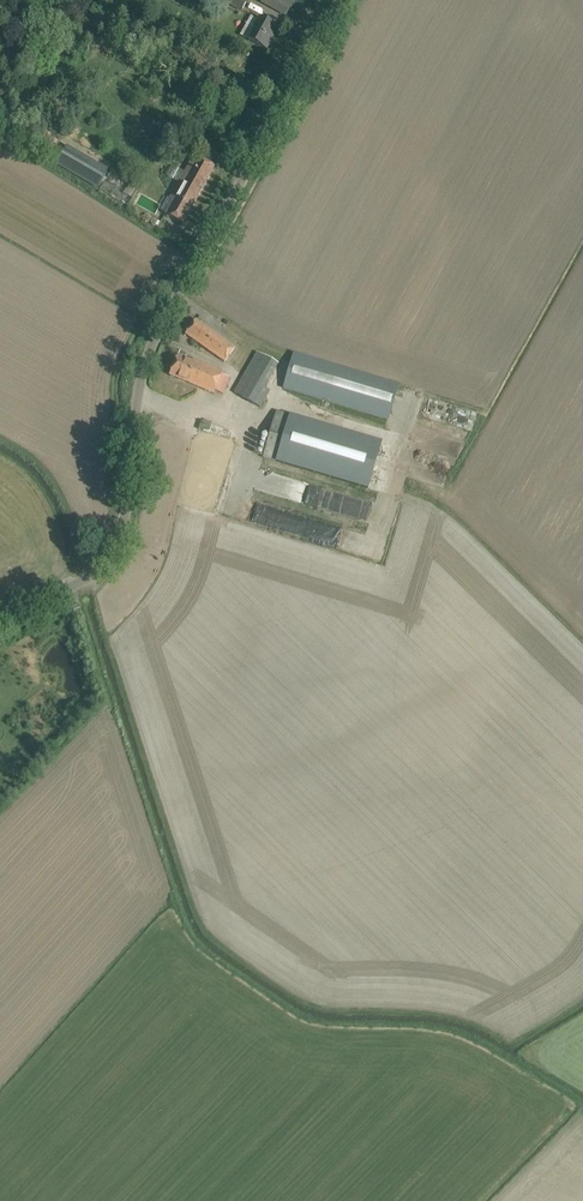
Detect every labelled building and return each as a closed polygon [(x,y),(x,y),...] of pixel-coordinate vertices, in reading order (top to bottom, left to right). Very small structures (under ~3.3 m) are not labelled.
[(249,0),(222,0),(243,12),(249,0)] [(254,33),(249,40),(266,50),(279,28),(260,17),(251,32),(254,33)] [(57,162),(57,163),(81,177),(81,176),(89,163),(90,161),(66,147),(65,148),(57,162)] [(172,200),(164,213),(182,223),(214,167),(193,155),(169,198),(172,200)] [(196,320),(186,334),(224,361),(234,347),(196,320)] [(257,351),(234,392),(260,408),(270,391),(265,388),(279,364),(257,351)] [(294,352),(283,388),(389,420),(400,383),(294,352)] [(222,374),(223,372),(193,359),(192,362),(177,355),(169,375),(214,394),(216,389),(223,392),(230,377),(222,374)] [(265,457),(369,486),(383,441),(277,412),(265,457)] [(369,505),(369,501),(301,482),(301,508),(300,513),(302,511),(305,503),(303,499),(304,494),(311,496),(311,508),(306,510),(308,514),(323,518),(329,516),(322,514),(317,516),(319,510),(324,511),(326,503),(345,503),(345,511),(350,513),(349,515),(352,521),(346,524),(356,527),(364,523),(356,521),(366,517),(369,505)]
